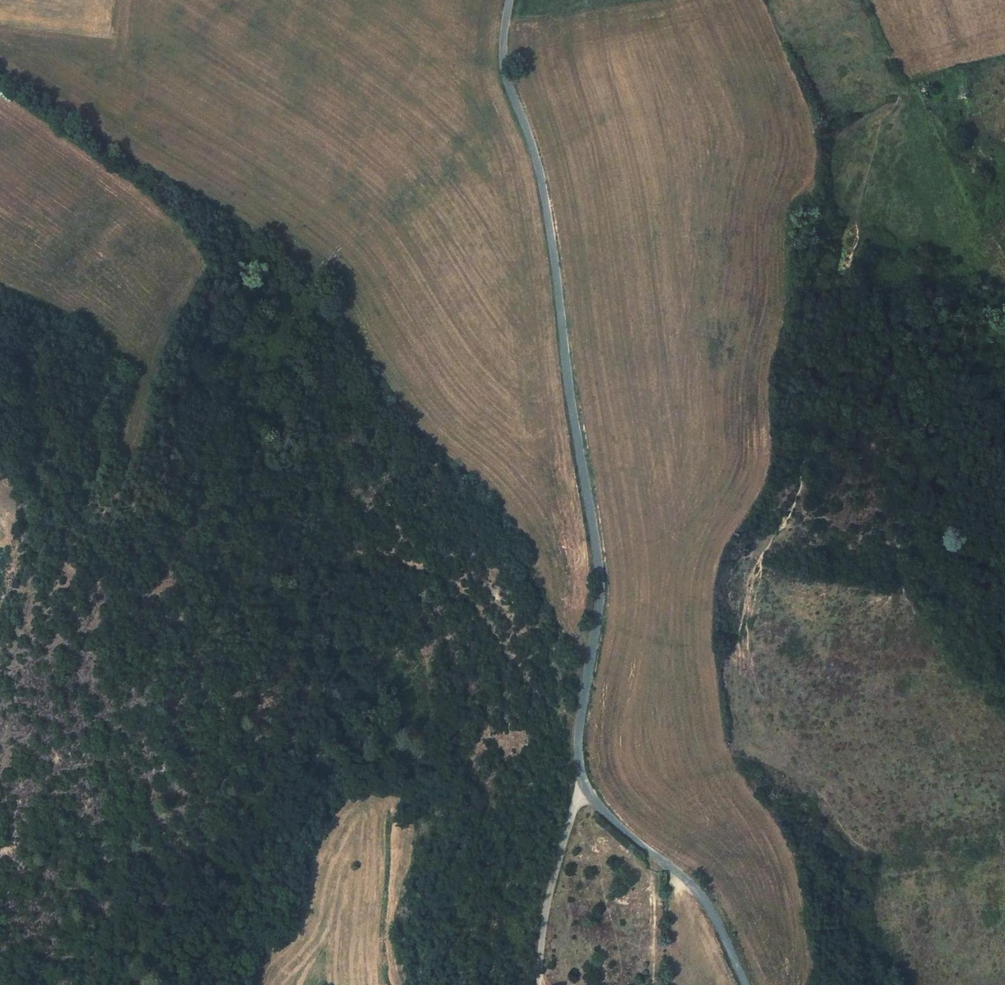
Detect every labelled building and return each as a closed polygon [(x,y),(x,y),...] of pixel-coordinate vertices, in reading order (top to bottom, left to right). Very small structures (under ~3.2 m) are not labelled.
[(969,98),(969,85),(958,85),(958,98),(969,98)]
